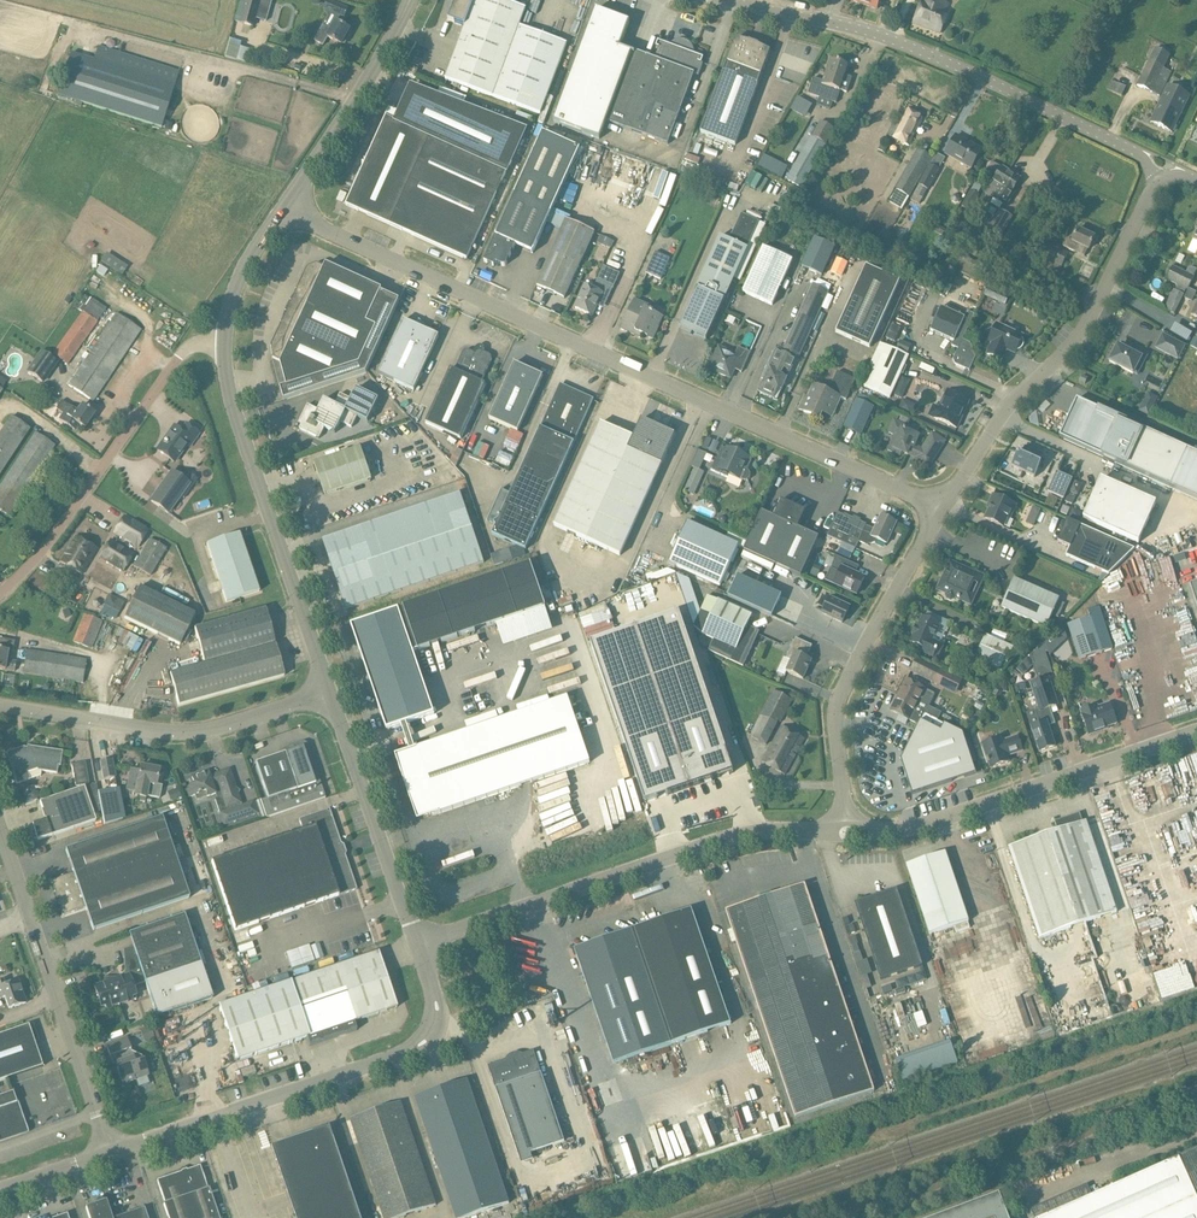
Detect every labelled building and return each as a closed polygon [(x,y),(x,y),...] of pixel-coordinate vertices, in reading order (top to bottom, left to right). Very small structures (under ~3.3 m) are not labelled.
[(235,21),(253,27),(256,18),(267,21),(273,1),(269,0),(240,0),(235,21)] [(329,0),(328,0),(324,10),(345,18),(349,8),(329,0)] [(519,27),(526,9),(507,2),(501,0),(475,0),(465,27),(446,80),(493,98),(519,27)] [(448,21),(465,27),(475,0),(455,0),(448,21)] [(865,5),(878,10),(881,0),(867,0),(865,5)] [(941,0),(923,0),(923,1),(922,1),(914,23),(941,34),(949,11),(947,10),(950,3),(941,0)] [(595,10),(553,123),(599,140),(603,130),(606,122),(632,53),(620,49),(630,23),(595,10)] [(320,32),(315,41),(324,45),(328,37),(342,45),(346,37),(348,37),(351,32),(349,31),(350,29),(336,22),(332,30),(324,26),(320,32)] [(519,27),(493,98),(541,115),(538,122),(544,124),(554,97),(548,95),(567,45),(519,27)] [(754,44),(736,39),(701,133),(736,146),(771,53),(754,44)] [(632,53),(606,122),(627,130),(668,146),(694,74),(699,76),(703,63),(702,63),(704,59),(694,55),(694,53),(694,50),(693,48),(692,46),(690,44),(688,42),(685,41),(683,40),(680,40),(678,40),(675,41),(673,42),(671,44),(669,46),(667,45),(664,51),(659,49),(655,60),(633,52),(632,53)] [(71,54),(58,96),(162,128),(179,72),(118,54),(107,50),(98,47),(96,55),(94,61),(71,54)] [(1170,55),(1156,48),(1138,85),(1160,96),(1172,72),(1164,68),(1170,55)] [(829,61),(823,82),(822,84),(840,90),(847,93),(852,78),(844,75),(847,67),(829,61)] [(418,70),(405,65),(402,73),(415,78),(418,70)] [(822,84),(823,82),(813,78),(807,94),(820,99),(818,105),(830,109),(832,103),(835,104),(840,90),(822,84)] [(1126,87),(1111,80),(1107,89),(1122,96),(1126,87)] [(1190,96),(1168,86),(1151,123),(1173,133),(1190,96)] [(525,131),(412,88),(397,121),(387,117),(346,205),(467,260),(507,171),(525,131)] [(923,118),(906,109),(898,125),(894,123),(888,135),(909,146),(923,118)] [(812,136),(792,171),(807,179),(827,145),(826,145),(835,129),(821,121),(812,137),(812,136)] [(580,150),(543,133),(516,192),(484,263),(494,267),(496,264),(502,267),(503,267),(504,267),(505,267),(506,266),(507,265),(515,246),(533,254),(580,150)] [(981,150),(956,136),(945,155),(971,168),(981,150)] [(918,150),(910,163),(925,172),(930,164),(933,158),(918,150)] [(985,194),(992,198),(1009,171),(1002,167),(1001,168),(992,163),(988,170),(996,175),(985,194)] [(919,184),(911,199),(920,204),(928,189),(929,190),(940,170),(939,169),(930,164),(925,172),(918,184),(919,184)] [(1009,171),(992,198),(1007,207),(1016,192),(1013,190),(1020,179),(1009,171)] [(739,186),(731,183),(729,188),(737,191),(739,186)] [(971,190),(962,206),(971,211),(980,195),(978,193),(972,190),(971,190)] [(1062,196),(1055,193),(1054,196),(1056,197),(1054,201),(1063,206),(1065,202),(1060,199),(1062,196)] [(1013,217),(999,208),(987,229),(1000,236),(1001,234),(1002,235),(1013,217)] [(691,339),(693,334),(706,341),(760,221),(742,213),(729,241),(720,237),(679,328),(682,330),(680,334),(691,339)] [(567,220),(551,254),(579,266),(594,233),(567,220)] [(964,232),(959,228),(950,243),(959,248),(964,239),(961,238),(964,232)] [(1095,237),(1079,229),(1073,240),(1069,238),(1064,247),(1085,257),(1095,237)] [(601,236),(597,243),(611,249),(614,242),(601,236)] [(815,239),(801,269),(821,278),(835,248),(815,239)] [(1068,253),(1049,244),(1042,258),(1047,261),(1042,271),(1057,278),(1068,253)] [(792,261),(763,248),(743,293),(772,306),(792,261)] [(101,261),(122,275),(128,266),(107,252),(101,261)] [(670,258),(656,252),(647,273),(661,279),(670,258)] [(579,266),(551,254),(536,287),(564,299),(579,266)] [(1029,256),(1023,268),(1030,272),(1036,260),(1029,256)] [(837,258),(831,273),(842,278),(849,263),(837,258)] [(283,324),(272,347),(273,360),(281,363),(287,386),(281,388),(284,400),(367,372),(400,300),(381,292),(382,290),(326,264),(324,268),(318,265),(308,269),(297,292),(283,324)] [(107,271),(100,266),(96,272),(103,276),(107,271)] [(900,282),(866,266),(836,333),(870,348),(900,282)] [(1174,290),(1165,309),(1175,314),(1187,289),(1188,290),(1194,276),(1173,266),(1166,279),(1179,286),(1176,291),(1174,290)] [(584,289),(575,309),(592,316),(599,301),(606,304),(613,289),(620,274),(604,267),(596,283),(599,284),(597,289),(594,288),(586,285),(584,289)] [(902,301),(912,307),(924,289),(914,282),(902,301)] [(988,285),(984,295),(997,301),(997,300),(1001,302),(1005,293),(988,285)] [(828,293),(813,286),(785,347),(780,346),(778,352),(775,351),(763,377),(765,378),(759,393),(773,399),(778,389),(781,391),(797,357),(798,358),(828,293)] [(80,347),(82,344),(97,323),(107,309),(93,299),(92,300),(84,295),(75,307),(82,312),(82,313),(53,355),(68,365),(80,347)] [(648,306),(634,300),(621,330),(634,336),(636,332),(653,340),(663,317),(646,309),(648,306)] [(964,318),(941,308),(930,332),(953,342),(951,347),(958,350),(953,361),(955,365),(969,372),(975,358),(970,344),(963,341),(974,315),(967,312),(964,318)] [(820,312),(812,329),(817,332),(825,315),(820,312)] [(98,341),(90,353),(68,386),(93,402),(141,331),(116,314),(98,341)] [(418,327),(403,320),(378,375),(413,391),(439,336),(426,330),(427,328),(419,324),(418,327)] [(891,324),(887,338),(897,341),(901,326),(891,324)] [(1172,332),(1189,340),(1193,332),(1176,324),(1172,332)] [(1023,337),(996,325),(989,342),(993,343),(987,355),(1001,361),(1006,349),(1015,354),(1017,350),(1018,351),(1020,350),(1022,348),(1023,345),(1023,343),(1023,340),(1021,340),(1023,337)] [(1185,346),(1163,335),(1157,348),(1178,359),(1185,346)] [(909,356),(880,343),(861,384),(890,398),(909,356)] [(1147,356),(1123,344),(1118,353),(1115,352),(1109,362),(1133,374),(1138,365),(1142,366),(1147,356)] [(735,355),(719,347),(709,369),(731,379),(737,366),(743,369),(750,353),(738,348),(735,355)] [(489,354),(481,351),(476,353),(476,354),(470,351),(463,353),(455,371),(451,369),(426,423),(461,439),(486,385),(481,383),(491,361),(489,354)] [(56,362),(42,353),(28,373),(42,382),(56,362)] [(527,369),(514,364),(489,419),(517,432),(543,376),(532,371),(533,369),(528,367),(527,369)] [(855,380),(837,372),(828,392),(814,386),(808,399),(805,397),(799,410),(819,419),(824,408),(834,413),(840,398),(846,401),(855,380)] [(1189,390),(1196,394),(1196,373),(1189,390)] [(1088,378),(1082,376),(1080,382),(1085,385),(1088,378)] [(594,399),(560,384),(510,493),(501,489),(488,519),(495,522),(496,526),(493,534),(518,545),(491,555),(495,566),(526,555),(524,548),(526,549),(594,399)] [(379,400),(356,389),(351,400),(340,394),(335,405),(324,400),(318,411),(308,405),(296,428),(319,439),(324,428),(335,434),(341,423),(351,428),(357,417),(367,423),(379,400)] [(1140,410),(1149,415),(1158,397),(1149,392),(1140,410)] [(969,402),(947,393),(940,408),(933,405),(928,416),(957,429),(969,402)] [(874,407),(857,399),(844,427),(861,435),(874,407)] [(1132,424),(1077,400),(1060,438),(1196,500),(1196,454),(1132,424)] [(78,412),(62,401),(56,409),(63,414),(59,420),(74,431),(78,425),(84,429),(94,414),(82,406),(78,412)] [(30,430),(12,418),(0,436),(0,474),(30,430)] [(675,435),(641,420),(633,438),(601,423),(554,526),(620,556),(661,465),(675,435)] [(907,428),(894,422),(889,433),(894,436),(888,451),(900,456),(901,453),(907,456),(908,453),(917,457),(915,461),(928,469),(945,442),(932,434),(922,450),(915,447),(919,437),(906,431),(907,428)] [(199,434),(186,424),(180,432),(174,427),(167,437),(168,438),(158,452),(174,463),(190,440),(194,442),(199,434)] [(36,433),(0,488),(0,511),(9,516),(55,446),(36,433)] [(732,452),(721,447),(711,471),(728,478),(729,475),(742,481),(743,481),(744,481),(746,481),(747,481),(747,480),(748,480),(749,479),(749,478),(750,477),(750,476),(750,475),(750,474),(749,473),(749,472),(748,472),(747,471),(753,458),(733,449),(732,452)] [(1042,464),(1041,464),(1045,455),(1026,447),(1022,455),(1018,453),(1012,467),(1035,478),(1042,464)] [(372,479),(361,448),(314,464),(325,495),(372,479)] [(694,467),(684,490),(694,495),(705,472),(694,467)] [(184,482),(171,473),(150,502),(167,514),(186,487),(190,490),(196,482),(188,477),(184,482)] [(1048,493),(1064,500),(1073,480),(1057,473),(1048,493)] [(1156,504),(1101,479),(1083,519),(1138,544),(1156,504)] [(485,563),(461,494),(323,541),(347,610),(485,563)] [(1016,505),(993,495),(987,508),(990,509),(985,519),(1003,527),(1008,517),(1010,518),(1016,505)] [(762,512),(744,551),(801,577),(819,538),(798,528),(806,512),(781,500),(774,517),(762,512)] [(1034,505),(1026,521),(1035,525),(1043,510),(1034,505)] [(838,512),(827,535),(856,549),(859,542),(868,546),(869,544),(875,530),(875,529),(866,525),(867,524),(845,514),(845,516),(838,512)] [(875,530),(869,544),(871,545),(876,543),(878,540),(887,544),(897,523),(881,516),(875,529),(875,530)] [(148,531),(124,517),(115,533),(138,547),(148,531)] [(1135,550),(1067,520),(1058,542),(1070,547),(1066,556),(1109,575),(1134,550),(1135,550)] [(738,545),(688,523),(669,563),(720,586),(738,545)] [(95,549),(75,537),(60,562),(59,563),(80,576),(95,549)] [(260,593),(242,538),(208,550),(227,604),(260,593)] [(165,549),(150,539),(133,568),(149,577),(165,549)] [(132,555),(109,540),(98,558),(122,572),(132,555)] [(831,570),(826,581),(834,584),(857,595),(864,578),(849,571),(853,564),(837,557),(831,570)] [(984,578),(950,563),(938,590),(946,594),(945,596),(947,600),(950,601),(954,600),(955,598),(972,606),(984,578)] [(547,609),(532,565),(352,627),(369,678),(367,685),(369,690),(375,694),(387,732),(435,716),(414,654),(547,609)] [(168,586),(177,589),(182,575),(172,572),(168,586)] [(772,617),(782,596),(738,576),(728,597),(772,617)] [(118,618),(129,588),(123,587),(125,582),(114,578),(102,612),(118,618)] [(1059,599),(1014,580),(1001,608),(1046,628),(1059,599)] [(196,615),(140,588),(125,620),(180,647),(188,631),(196,615)] [(752,616),(718,601),(708,596),(693,630),(702,635),(713,640),(708,652),(742,667),(755,637),(744,632),(752,616)] [(849,607),(829,598),(822,614),(842,623),(849,607)] [(96,599),(92,602),(92,606),(97,608),(101,606),(101,601),(96,599)] [(68,609),(62,611),(65,619),(71,616),(68,609)] [(1090,618),(1068,626),(1079,660),(1102,653),(1113,649),(1099,609),(1088,612),(1090,618)] [(275,644),(266,610),(212,625),(195,629),(204,663),(275,644)] [(82,613),(71,641),(92,649),(103,621),(82,613)] [(680,613),(591,643),(645,803),(734,773),(680,613)] [(927,613),(924,619),(922,617),(922,618),(923,619),(918,628),(916,627),(913,635),(914,635),(910,643),(923,648),(921,652),(933,657),(933,656),(935,652),(936,652),(937,650),(936,650),(939,645),(932,642),(938,628),(942,629),(945,621),(927,613)] [(1062,622),(1045,640),(1049,653),(1050,656),(1067,638),(1062,622)] [(138,652),(143,639),(124,630),(118,644),(138,652)] [(1021,652),(986,636),(983,641),(977,638),(968,656),(1004,672),(1021,652)] [(784,658),(777,672),(785,675),(786,672),(803,680),(812,661),(810,660),(811,657),(810,655),(808,654),(812,646),(795,638),(786,659),(784,658)] [(0,640),(0,671),(4,672),(5,671),(14,672),(16,662),(7,660),(8,652),(13,653),(14,643),(0,640)] [(1031,655),(1017,670),(1024,676),(1033,666),(1037,679),(1053,674),(1046,654),(1049,653),(1045,640),(1031,655)] [(285,677),(276,646),(171,675),(179,707),(285,677)] [(458,658),(468,689),(501,679),(492,648),(458,658)] [(27,650),(23,674),(83,683),(87,659),(27,650)] [(917,658),(911,671),(933,683),(934,681),(956,692),(962,680),(940,669),(930,665),(917,658)] [(1058,705),(1049,678),(1030,684),(1038,707),(1035,708),(1040,724),(1031,727),(1039,752),(1055,747),(1048,726),(1055,724),(1050,708),(1058,705)] [(907,679),(899,695),(917,704),(915,707),(925,712),(924,714),(938,721),(942,713),(929,707),(935,695),(924,689),(925,689),(907,679)] [(759,719),(750,736),(767,745),(779,721),(782,722),(793,700),(773,690),(759,719)] [(917,704),(899,695),(890,711),(919,725),(924,714),(925,712),(915,707),(917,704)] [(575,721),(567,698),(395,756),(410,799),(411,803),(414,806),(416,809),(420,812),(423,813),(427,815),(431,815),(435,815),(439,814),(589,763),(582,740),(591,737),(584,718),(575,721)] [(1117,725),(1110,705),(1097,710),(1096,706),(1081,711),(1089,736),(1102,731),(1101,730),(1117,725)] [(938,721),(924,714),(919,725),(901,760),(912,795),(976,774),(963,734),(938,721)] [(804,739),(781,726),(762,762),(784,775),(804,739)] [(1023,752),(1018,737),(1002,742),(1000,739),(983,745),(977,727),(972,737),(982,766),(988,763),(990,769),(1009,763),(1007,757),(1023,752)] [(307,745),(304,743),(289,748),(290,753),(256,764),(268,799),(261,802),(267,819),(326,799),(307,745)] [(15,762),(12,763),(15,771),(12,772),(13,775),(13,774),(17,785),(31,781),(40,778),(40,772),(58,775),(59,767),(61,768),(63,753),(28,747),(27,752),(22,754),(21,752),(12,755),(15,762)] [(112,761),(100,763),(103,779),(115,777),(112,761)] [(90,785),(86,764),(72,766),(76,788),(90,785)] [(130,768),(126,790),(136,792),(135,796),(146,798),(146,796),(160,798),(162,785),(157,784),(160,770),(141,766),(140,770),(130,768)] [(191,790),(187,791),(189,798),(195,796),(199,795),(206,792),(207,796),(208,798),(215,795),(214,794),(220,792),(225,809),(218,812),(223,826),(257,815),(253,803),(241,807),(241,805),(242,805),(238,794),(240,792),(236,789),(230,770),(215,776),(216,778),(211,780),(208,773),(192,778),(195,785),(190,786),(191,790)] [(97,822),(85,788),(40,803),(47,823),(34,828),(38,842),(97,822)] [(117,789),(98,793),(104,826),(123,820),(117,789)] [(603,813),(639,823),(644,805),(608,796),(603,813)] [(342,845),(330,811),(299,821),(303,832),(212,863),(236,932),(357,891),(346,857),(347,854),(344,846),(342,845)] [(1083,823),(1080,814),(1055,822),(1058,831),(1008,848),(1039,939),(1117,913),(1086,822),(1083,823)] [(190,899),(163,819),(66,851),(74,874),(51,882),(63,917),(86,909),(93,932),(190,899)] [(968,922),(945,853),(906,866),(930,935),(968,922)] [(874,1092),(805,885),(769,897),(768,895),(761,898),(761,899),(725,911),(795,1118),(874,1092)] [(1114,890),(1118,911),(1128,909),(1123,888),(1114,890)] [(922,966),(896,890),(854,904),(880,980),(922,966)] [(731,1024),(691,910),(632,930),(581,948),(577,957),(614,1065),(671,1045),(731,1024)] [(146,984),(157,1019),(213,1000),(185,916),(129,935),(134,948),(124,951),(125,978),(129,977),(131,983),(137,982),(138,986),(146,984)] [(397,1009),(378,954),(219,1008),(237,1063),(307,1039),(310,1048),(357,1032),(354,1023),(397,1009)] [(125,978),(112,982),(120,1006),(137,1001),(133,988),(138,986),(137,982),(131,983),(129,977),(125,978)] [(3,982),(0,983),(0,999),(5,998),(9,1010),(26,1004),(19,982),(5,987),(3,982)] [(103,1012),(120,1006),(112,982),(95,988),(103,1012)] [(34,1025),(8,1033),(0,1036),(0,1082),(43,1068),(35,1044),(39,1043),(34,1025)] [(127,1039),(107,1046),(111,1058),(114,1056),(119,1070),(117,1071),(120,1078),(122,1085),(130,1083),(149,1077),(144,1062),(143,1062),(141,1057),(131,1052),(131,1051),(127,1039)] [(958,1063),(950,1041),(896,1060),(904,1082),(958,1063)] [(565,1143),(534,1052),(523,1056),(521,1055),(518,1054),(516,1054),(513,1055),(511,1056),(509,1057),(507,1059),(506,1062),(489,1067),(519,1159),(565,1143)] [(257,1074),(254,1067),(240,1071),(243,1079),(257,1074)] [(468,1082),(416,1099),(456,1217),(470,1217),(510,1205),(468,1082)] [(13,1093),(0,1098),(0,1142),(27,1133),(13,1093)] [(402,1104),(352,1121),(384,1217),(403,1217),(437,1207),(402,1104)] [(273,1148),(296,1216),(297,1217),(361,1217),(354,1196),(331,1128),(273,1148)] [(1093,1196),(1088,1184),(1031,1209),(1035,1217),(1196,1217),(1196,1150),(1093,1196)] [(200,1167),(157,1182),(165,1204),(164,1205),(168,1217),(219,1217),(209,1189),(208,1190),(200,1167)] [(998,1193),(934,1217),(1008,1217),(998,1193)] [(98,1199),(95,1206),(86,1209),(89,1217),(112,1217),(106,1202),(105,1202),(98,1199)] [(145,1209),(119,1217),(147,1217),(145,1209)]
